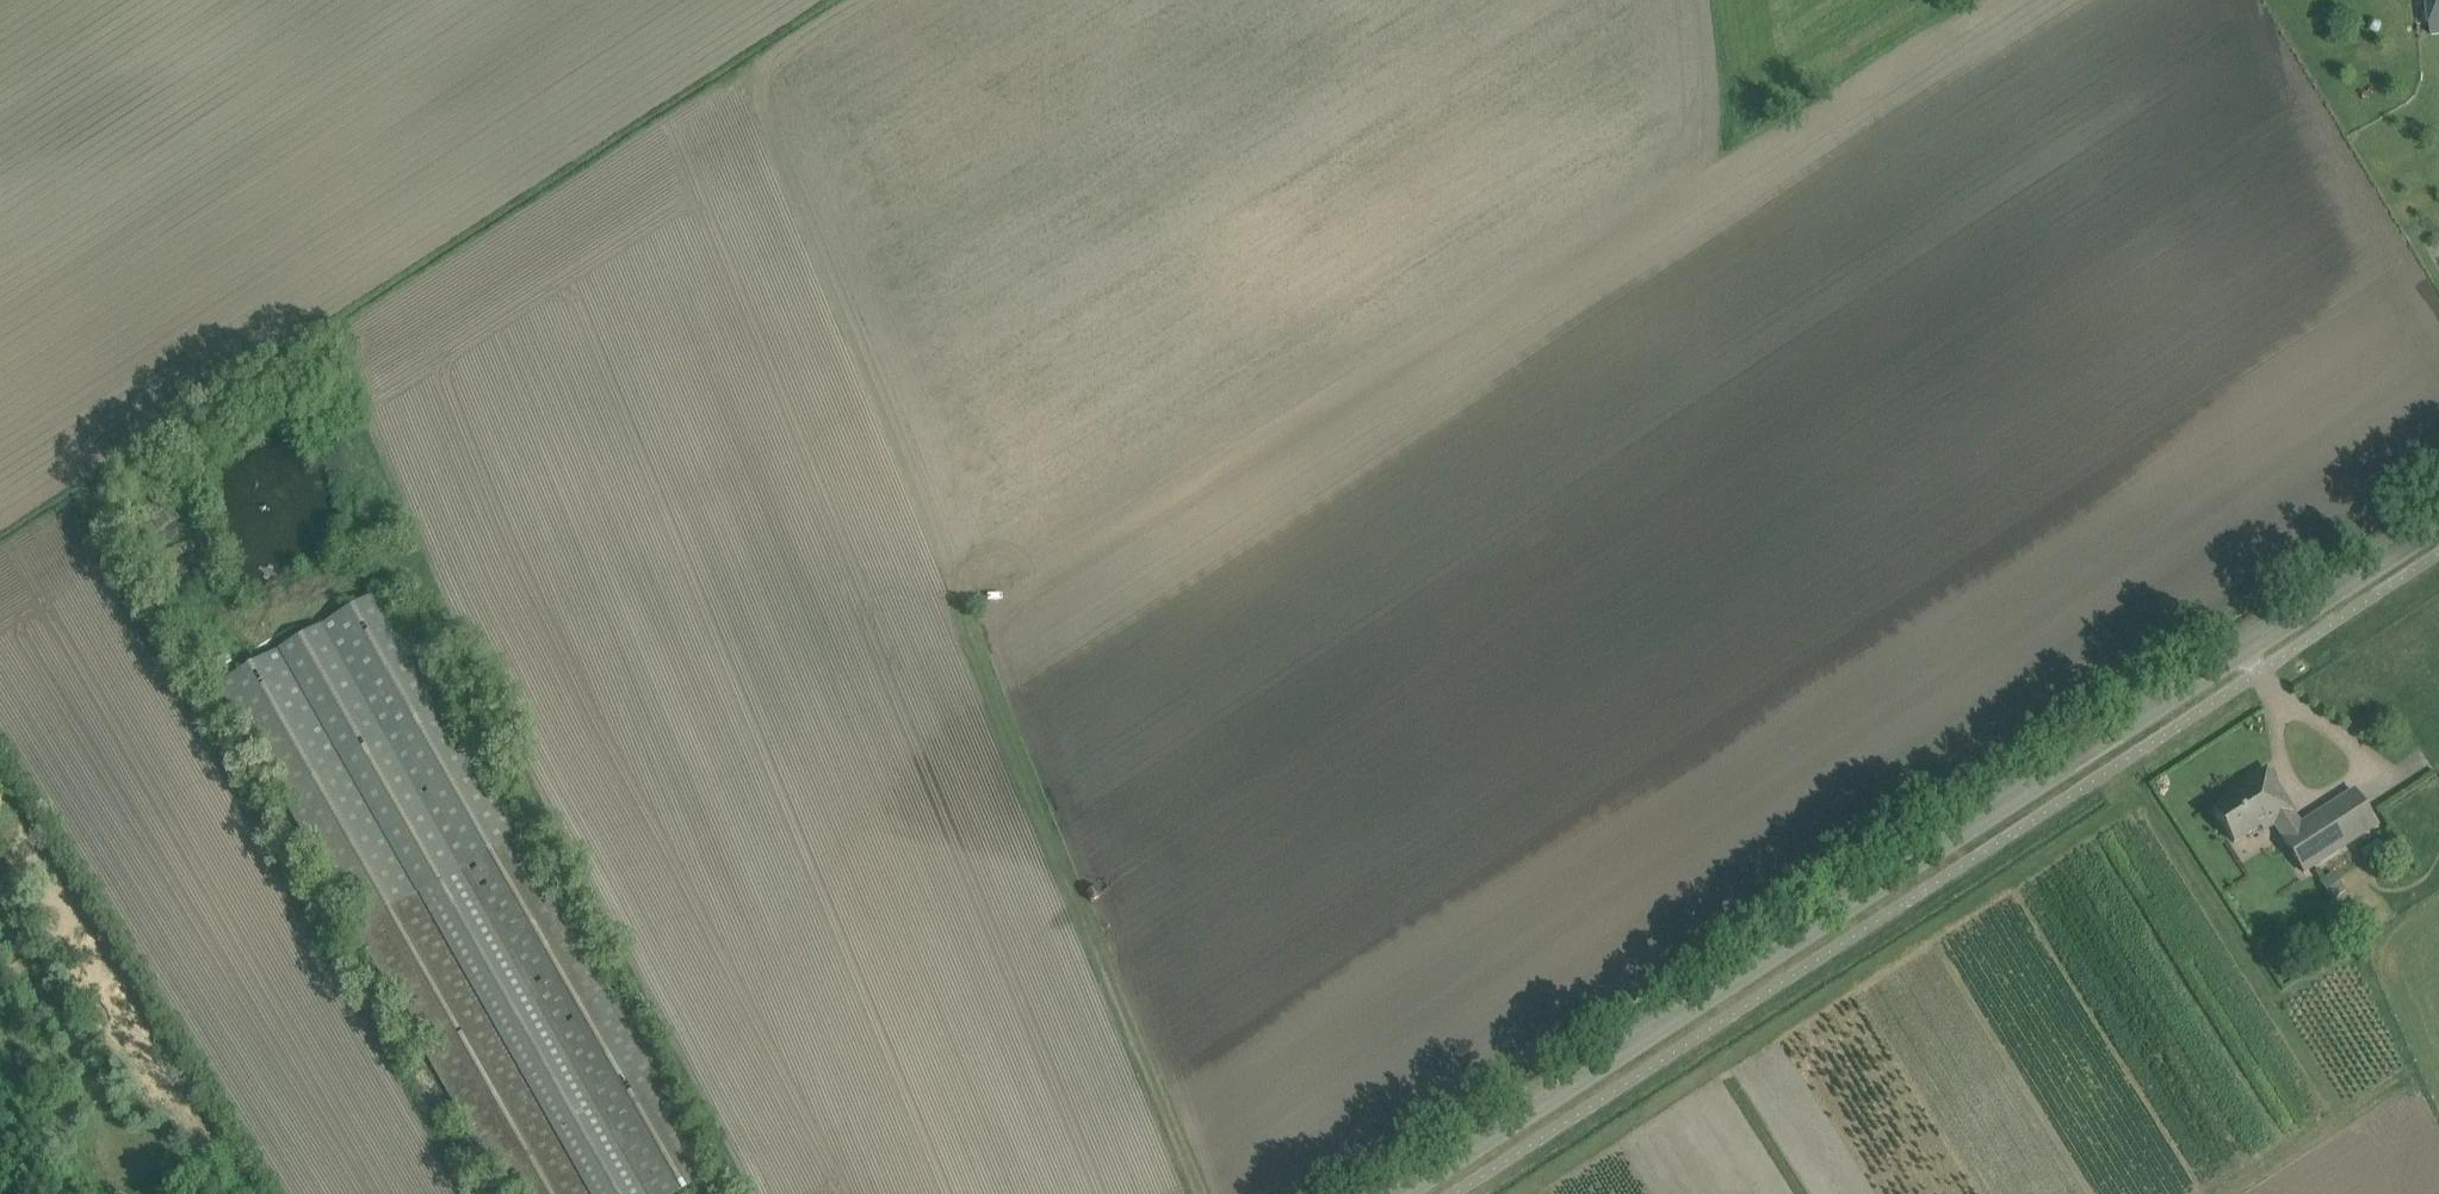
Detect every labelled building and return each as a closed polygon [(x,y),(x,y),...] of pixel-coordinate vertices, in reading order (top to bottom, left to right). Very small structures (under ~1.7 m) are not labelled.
[(2431,33),(2438,33),(2438,0),(2428,0),(2431,33)] [(218,684),(282,796),(342,902),(357,928),(508,1193),(679,1193),(716,1173),(513,818),(448,702),(386,595),(218,684)] [(2235,844),(2262,827),(2265,832),(2282,821),(2290,833),(2282,838),(2305,873),(2378,826),(2355,792),(2301,826),(2293,814),(2294,813),(2267,771),(2238,791),(2241,795),(2215,812),(2235,844)]
